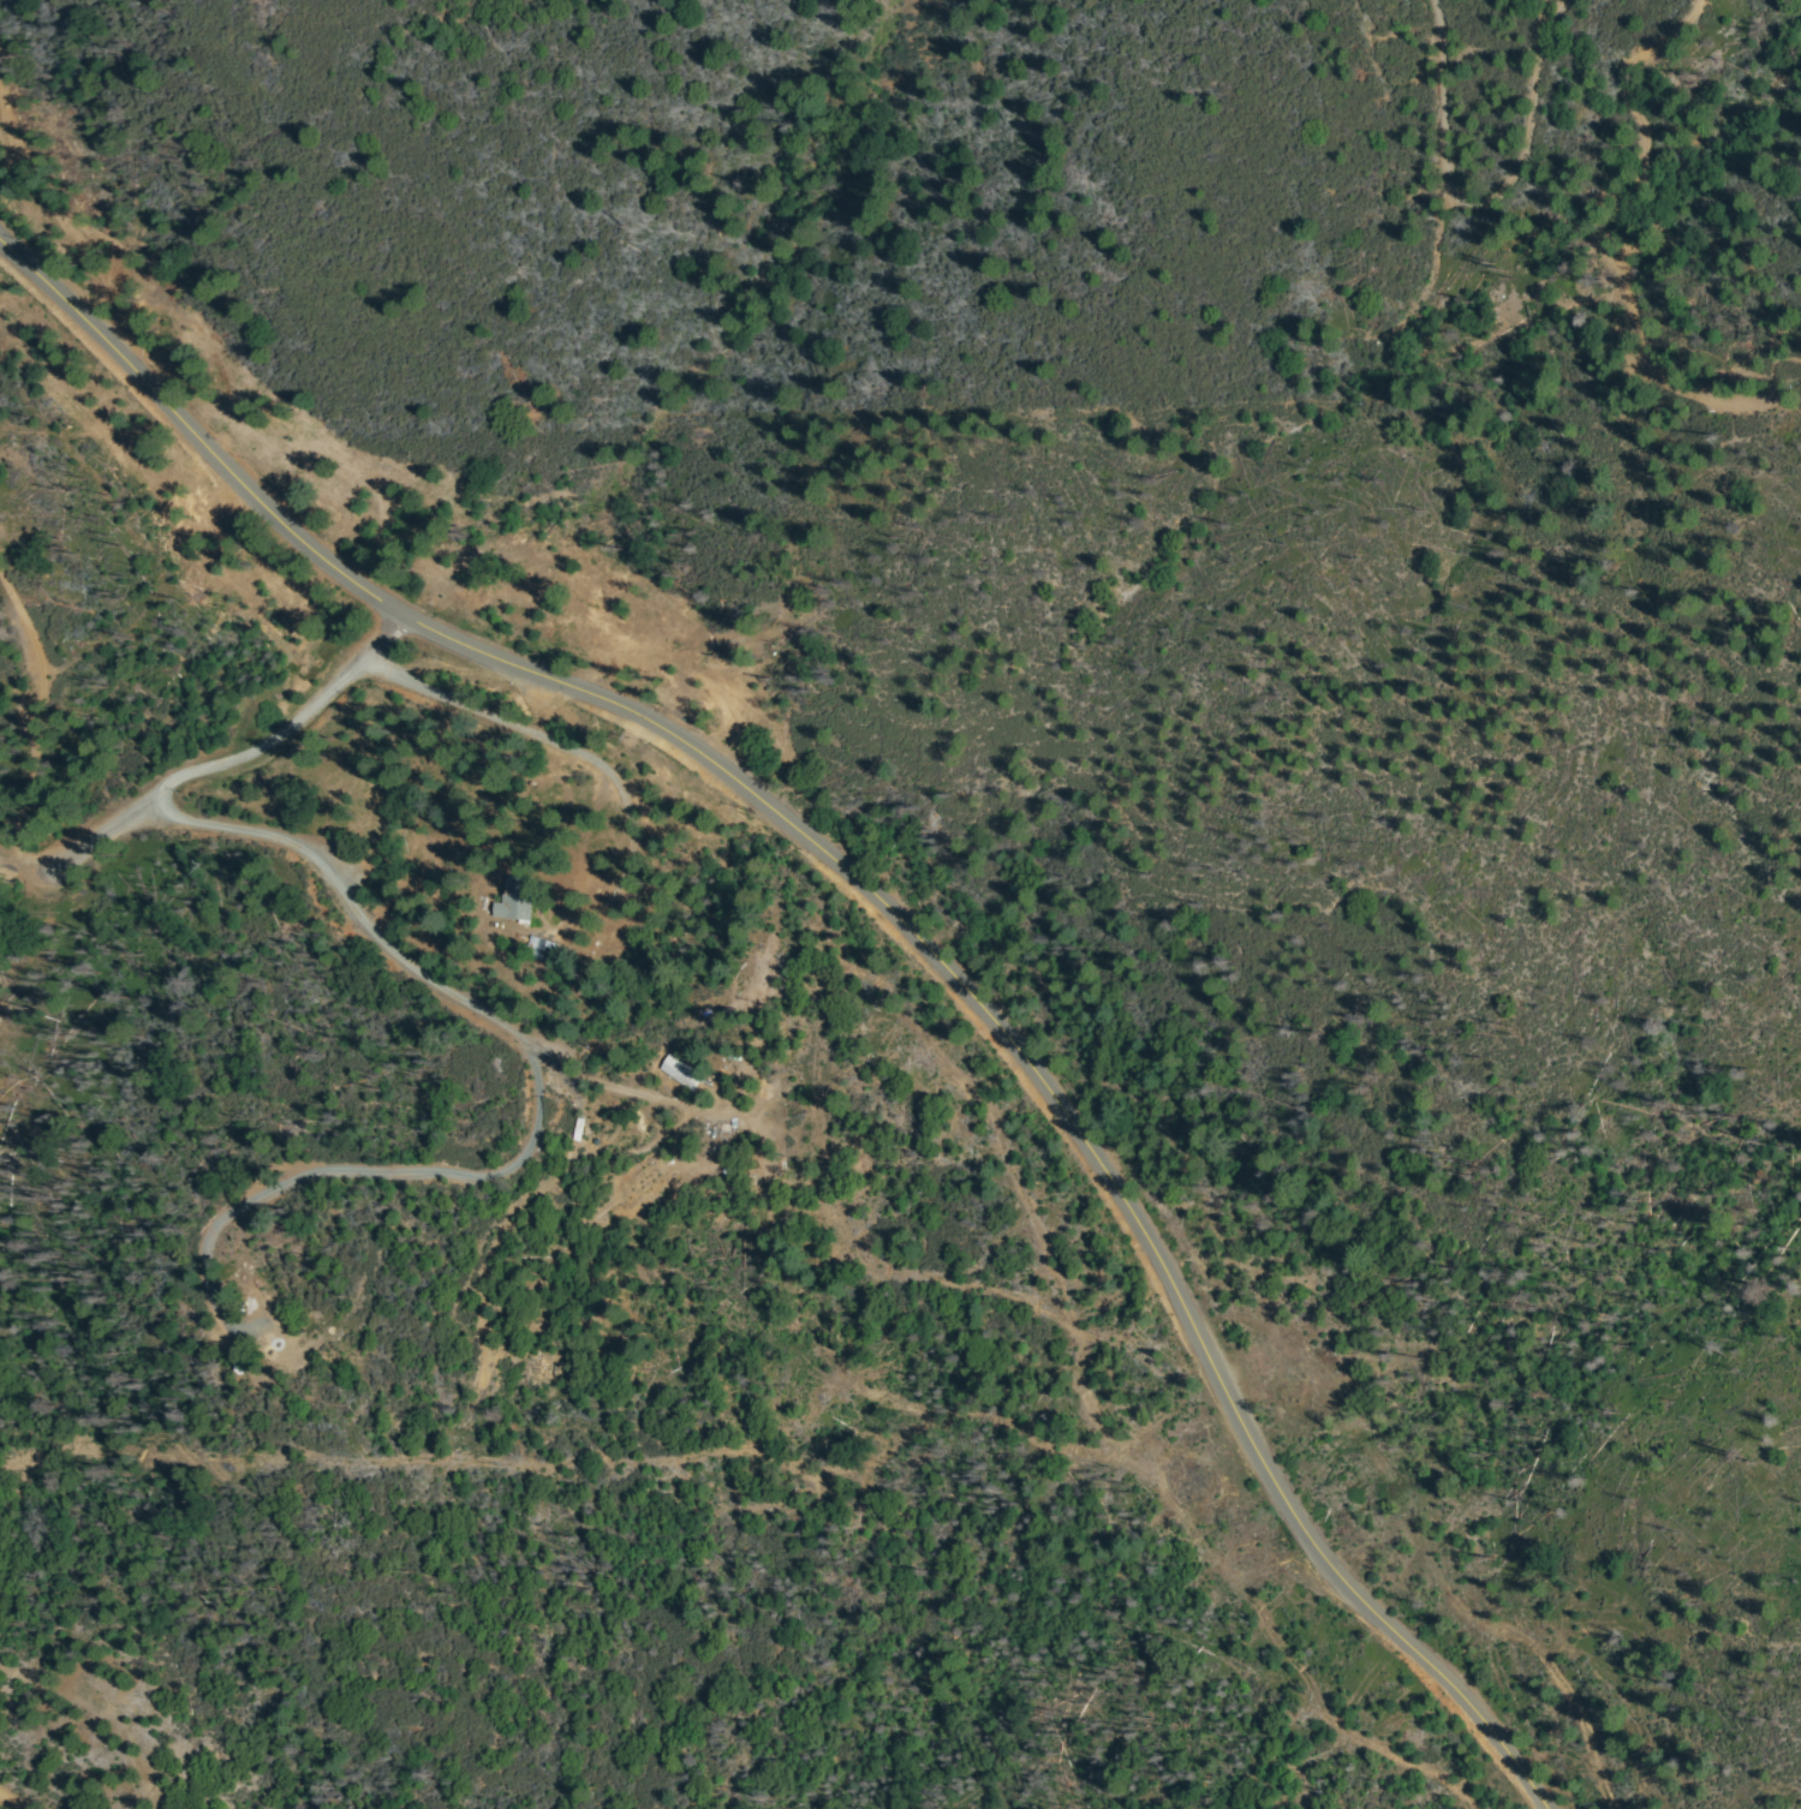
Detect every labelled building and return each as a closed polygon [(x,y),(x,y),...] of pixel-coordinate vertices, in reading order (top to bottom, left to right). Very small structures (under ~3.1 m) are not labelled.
[(489,919),(489,904),(499,904),(500,884),(529,885),(527,920),(489,919)] [(526,936),(554,944),(548,962),(521,953),(526,936)] [(657,1069),(669,1050),(704,1074),(692,1092),(657,1069)] [(240,1355),(241,1371),(234,1372),(232,1356),(240,1355)]
